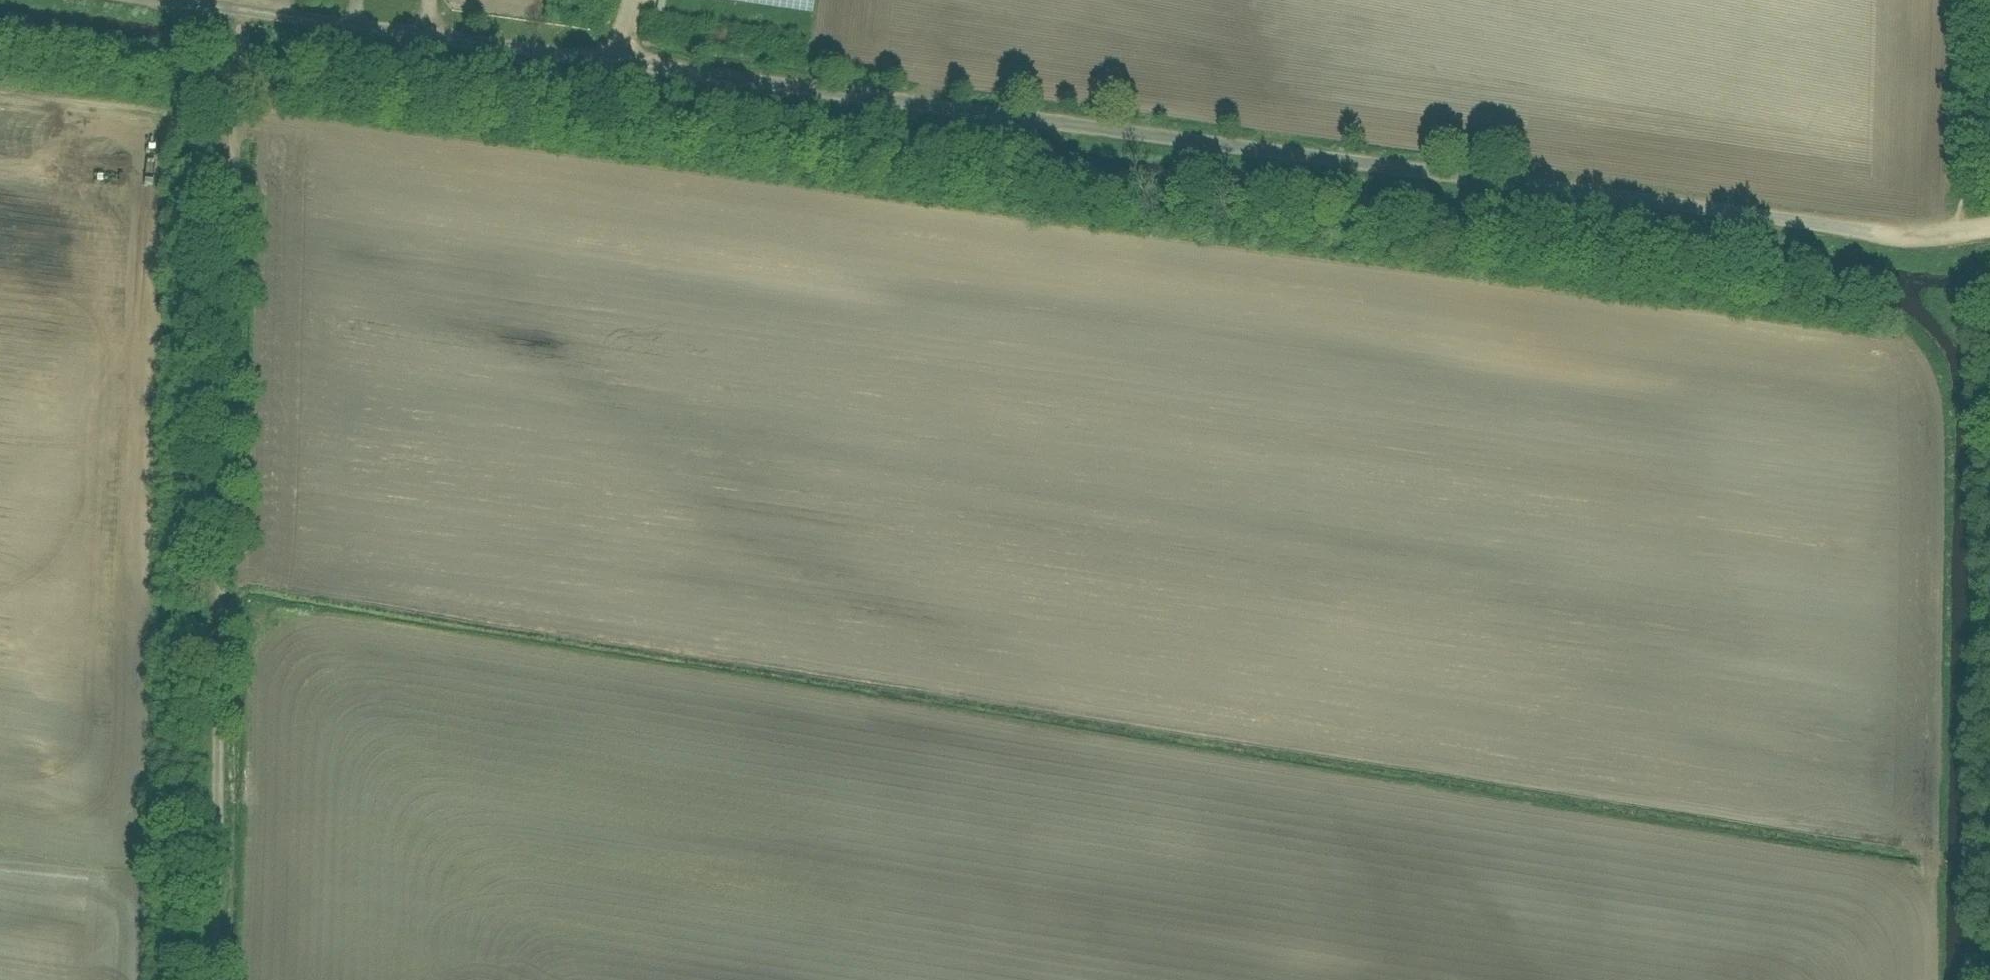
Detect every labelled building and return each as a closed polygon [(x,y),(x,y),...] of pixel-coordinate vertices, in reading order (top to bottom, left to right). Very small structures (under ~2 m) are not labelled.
[(660,6),(807,27),(811,0),(661,0),(660,6)]
